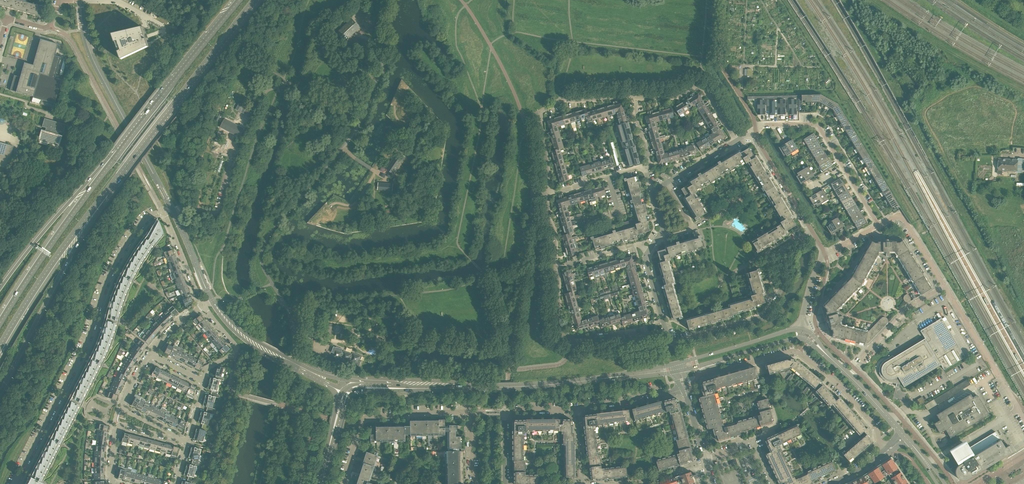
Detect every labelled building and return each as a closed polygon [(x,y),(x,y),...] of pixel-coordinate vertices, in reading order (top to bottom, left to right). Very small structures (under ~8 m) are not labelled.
[(1,6),(2,6),(2,7),(3,7),(4,7),(8,8),(9,8),(11,9),(13,0),(0,0),(0,6),(1,6)] [(11,9),(12,9),(13,9),(17,11),(18,11),(19,11),(20,11),(23,12),(25,13),(26,13),(30,3),(22,0),(21,0),(13,0),(11,9)] [(36,4),(30,3),(26,13),(27,14),(29,14),(33,15),(34,15),(34,16),(35,16),(38,17),(40,17),(41,17),(42,18),(45,7),(38,5),(36,4)] [(352,18),(336,33),(345,42),(360,27),(352,18)] [(142,27),(112,34),(121,58),(148,45),(142,27)] [(14,75),(10,90),(15,92),(27,95),(33,97),(33,98),(32,101),(31,101),(40,104),(53,108),(54,104),(58,91),(61,79),(62,77),(55,75),(60,57),(55,56),(58,44),(47,41),(46,41),(40,39),(38,46),(36,54),(33,62),(33,65),(32,65),(24,62),(22,68),(20,77),(14,75)] [(395,105),(398,106),(399,105),(400,103),(406,89),(407,87),(408,86),(402,79),(391,103),(392,103),(395,105)] [(692,94),(698,104),(703,101),(699,94),(696,96),(694,93),(692,94)] [(694,107),(696,105),(698,104),(692,94),(690,95),(691,96),(692,96),(692,97),(689,99),(694,107)] [(255,104),(257,98),(250,95),(248,100),(250,101),(251,99),(253,101),(252,102),(255,104)] [(811,106),(811,95),(799,95),(799,98),(799,106),(801,106),(801,103),(802,103),(802,102),(805,102),(805,103),(805,102),(807,102),(808,105),(811,105),(811,106)] [(819,102),(821,95),(811,95),(811,106),(811,105),(815,105),(816,102),(819,102)] [(824,109),(829,100),(821,95),(819,102),(822,104),(821,107),(824,108),(824,109)] [(689,109),(694,107),(689,99),(684,102),(689,109)] [(832,110),(838,104),(829,100),(824,109),(827,110),(829,108),(832,109),(832,110)] [(617,101),(615,101),(618,113),(624,111),(622,104),(619,104),(617,101)] [(696,105),(699,110),(709,104),(708,102),(704,104),(703,101),(698,104),(696,105)] [(789,101),(789,114),(797,114),(796,101),(789,101)] [(684,112),(685,112),(689,109),(684,102),(679,104),(684,112)] [(686,114),(685,112),(684,112),(679,104),(674,107),(679,115),(683,113),(685,115),(686,114)] [(699,110),(701,115),(709,110),(707,106),(708,106),(709,107),(710,106),(709,104),(699,110)] [(833,118),(842,112),(838,104),(832,110),(834,112),(832,115),(834,118),(833,118)] [(611,105),(606,107),(608,116),(609,116),(614,114),(611,105)] [(606,107),(600,109),(603,117),(607,116),(608,119),(610,118),(609,116),(608,116),(606,107)] [(671,108),(666,109),(668,118),(669,118),(676,116),(672,109),(672,110),(671,108)] [(586,109),(584,109),(585,113),(586,118),(586,119),(587,122),(588,122),(589,124),(587,125),(588,127),(590,127),(590,126),(591,125),(592,125),(592,124),(593,123),(593,120),(590,112),(587,112),(586,109)] [(666,109),(661,111),(663,120),(667,119),(668,121),(670,121),(669,118),(668,118),(666,109)] [(595,110),(590,112),(593,120),(597,119),(597,122),(600,121),(599,119),(598,119),(595,110)] [(699,121),(700,122),(712,115),(709,110),(701,115),(704,118),(699,121)] [(652,111),(650,111),(653,122),(655,121),(655,122),(658,121),(656,112),(651,114),(651,113),(652,112),(652,111)] [(839,122),(846,118),(842,112),(833,118),(834,118),(835,121),(839,120),(840,121),(839,122)] [(573,113),(568,114),(571,123),(571,126),(576,124),(578,124),(577,121),(576,121),(573,113)] [(554,115),(552,116),(555,127),(557,127),(560,126),(558,117),(553,118),(553,117),(555,117),(554,115)] [(705,120),(707,124),(715,119),(712,115),(700,122),(700,123),(705,120)] [(563,116),(558,117),(560,126),(564,125),(565,127),(567,127),(567,124),(565,124),(563,116)] [(629,116),(618,119),(619,124),(628,122),(627,119),(630,118),(629,116)] [(45,131),(42,130),(41,130),(37,143),(58,149),(62,136),(61,135),(61,136),(58,135),(59,131),(63,133),(65,124),(44,118),(42,127),(46,128),(45,131)] [(840,128),(840,129),(849,123),(846,118),(839,122),(840,122),(841,123),(838,125),(840,128)] [(707,124),(710,129),(720,122),(719,120),(717,121),(718,122),(717,123),(715,119),(707,124)] [(226,120),(224,125),(242,134),(244,130),(226,120)] [(645,129),(645,131),(657,128),(655,122),(655,121),(653,122),(647,124),(648,128),(645,129)] [(619,124),(616,125),(621,141),(621,142),(622,144),(623,147),(624,152),(627,162),(628,167),(636,165),(637,164),(640,163),(635,145),(633,140),(632,134),(630,130),(629,124),(628,122),(619,124)] [(710,129),(713,133),(713,134),(715,133),(720,130),(718,126),(721,124),(720,122),(710,129)] [(846,132),(852,129),(849,123),(840,129),(842,131),(845,130),(846,132)] [(547,133),(548,136),(559,132),(557,127),(555,127),(550,129),(551,132),(547,133)] [(846,139),(856,134),(852,129),(846,132),(846,133),(846,132),(847,134),(845,136),(847,139),(846,139)] [(720,130),(715,133),(721,142),(723,141),(721,138),(724,136),(720,130)] [(713,133),(710,135),(715,143),(719,140),(719,141),(718,142),(719,143),(721,142),(715,133),(713,134),(713,133)] [(803,138),(807,146),(817,140),(813,133),(808,137),(807,135),(803,138)] [(852,143),(859,139),(856,134),(846,139),(847,140),(847,139),(849,142),(852,141),(853,143),(852,143)] [(710,135),(706,138),(710,146),(715,143),(710,135)] [(651,140),(652,146),(661,143),(660,139),(663,138),(662,136),(659,137),(660,138),(651,140)] [(699,139),(700,141),(701,140),(706,148),(710,146),(706,138),(705,136),(701,138),(701,137),(699,139)] [(791,140),(785,143),(791,153),(798,149),(792,139),(791,139),(791,140)] [(853,150),(862,145),(859,139),(852,143),(853,143),(854,145),(851,147),(853,150)] [(701,140),(700,141),(696,143),(701,151),(706,148),(701,140)] [(807,146),(811,152),(821,146),(817,140),(807,146)] [(553,145),(555,150),(560,149),(564,148),(562,144),(565,143),(564,141),(562,142),(562,143),(553,145)] [(651,149),(651,152),(663,148),(661,143),(652,146),(654,150),(653,150),(652,149),(651,149)] [(686,145),(687,147),(688,147),(690,156),(696,154),(695,153),(699,151),(694,143),(691,144),(692,146),(689,147),(688,144),(686,145)] [(791,153),(785,143),(781,146),(779,147),(783,155),(785,154),(787,156),(791,153)] [(7,168),(13,146),(6,144),(5,146),(0,145),(0,166),(7,168)] [(859,154),(865,150),(862,145),(853,150),(855,153),(858,152),(859,154)] [(811,152),(815,158),(825,153),(821,146),(811,152)] [(676,148),(676,150),(677,150),(680,159),(685,157),(683,148),(679,150),(678,147),(676,148)] [(749,148),(742,152),(740,153),(738,150),(689,180),(691,183),(681,189),(686,198),(683,200),(696,221),(697,220),(696,219),(714,208),(709,201),(740,183),(765,224),(748,235),(758,252),(757,252),(757,253),(788,235),(786,231),(796,225),(792,219),(791,219),(791,218),(790,217),(794,215),(792,212),(758,156),(755,158),(749,148)] [(859,161),(869,156),(865,150),(859,154),(860,156),(858,158),(860,161),(859,161)] [(553,156),(554,162),(563,159),(562,155),(565,154),(564,152),(561,153),(562,154),(553,156)] [(815,158),(819,165),(829,159),(827,156),(825,153),(815,158)] [(424,166),(425,169),(430,167),(424,154),(419,157),(421,160),(424,166)] [(662,154),(656,156),(659,164),(662,163),(663,166),(665,166),(662,154)] [(865,165),(872,161),(869,156),(859,161),(860,161),(861,164),(865,163),(866,164),(865,165)] [(604,158),(605,160),(606,160),(608,169),(614,167),(611,158),(607,160),(606,157),(604,158)] [(594,161),(594,163),(595,163),(598,172),(603,170),(601,161),(600,158),(596,160),(594,161)] [(829,159),(819,165),(823,172),(833,166),(830,162),(829,159)] [(1020,183),(1023,183),(1023,171),(1021,171),(1023,171),(1023,160),(1006,159),(1006,160),(999,159),(998,170),(998,174),(1002,174),(1002,171),(1017,172),(1017,173),(1017,178),(1016,182),(1020,183)] [(866,172),(875,166),(872,161),(865,165),(866,165),(867,166),(864,169),(866,171),(866,172)] [(556,167),(557,172),(566,169),(565,165),(568,165),(567,162),(564,163),(565,164),(556,167)] [(583,164),(584,166),(585,166),(588,175),(593,173),(590,164),(586,165),(585,163),(583,164)] [(808,166),(801,170),(807,180),(811,178),(814,176),(814,177),(814,176),(813,174),(811,171),(808,166)] [(872,175),(872,176),(878,172),(875,166),(866,172),(868,175),(871,174),(872,175)] [(807,180),(801,170),(797,173),(798,175),(796,176),(801,184),(807,180)] [(872,182),(872,183),(882,177),(878,172),(872,176),(873,177),(871,179),(873,182),(872,182)] [(568,175),(559,177),(560,183),(569,180),(568,176),(571,175),(570,173),(567,174),(568,175)] [(626,179),(628,185),(639,182),(638,176),(626,179)] [(878,186),(885,182),(882,177),(872,183),(873,183),(873,182),(875,185),(878,184),(879,186),(878,186)] [(830,184),(834,191),(844,185),(842,182),(840,178),(830,184)] [(628,192),(630,192),(630,190),(641,187),(639,182),(628,185),(629,189),(627,190),(628,192)] [(879,193),(888,188),(885,182),(878,186),(878,187),(879,186),(880,188),(877,190),(879,193)] [(378,183),(377,191),(392,192),(393,184),(378,183)] [(834,191),(838,197),(848,191),(846,188),(844,185),(834,191)] [(598,187),(593,189),(595,198),(599,197),(600,199),(602,199),(601,196),(600,196),(598,187)] [(630,192),(631,196),(642,193),(641,187),(630,190),(630,192)] [(885,197),(891,193),(888,188),(879,193),(881,196),(884,195),(885,197)] [(593,189),(587,190),(590,199),(591,199),(592,202),(592,201),(595,200),(595,201),(596,201),(595,198),(593,189)] [(587,190),(582,192),(585,201),(589,200),(590,202),(592,202),(591,199),(590,199),(587,190)] [(822,190),(816,194),(821,203),(828,199),(822,190)] [(838,197),(842,203),(852,198),(848,191),(838,197)] [(577,193),(572,195),(574,204),(579,203),(579,205),(581,205),(581,202),(580,202),(577,193)] [(631,203),(633,203),(633,201),(644,198),(642,193),(631,196),(632,200),(630,201),(631,203)] [(885,204),(886,204),(895,199),(891,193),(885,197),(886,199),(884,201),(886,204),(885,204)] [(821,203),(816,194),(809,197),(814,206),(816,205),(817,206),(821,203)] [(561,195),(564,207),(567,206),(569,205),(566,197),(564,197),(562,198),(562,197),(563,196),(563,195),(561,195)] [(633,203),(634,206),(646,203),(644,198),(633,201),(633,203)] [(842,203),(846,210),(856,204),(854,201),(852,198),(842,203)] [(895,199),(886,204),(888,207),(891,206),(892,208),(891,208),(892,208),(893,210),(893,211),(900,207),(895,199)] [(325,204),(325,203),(306,223),(316,226),(316,225),(317,224),(320,221),(328,212),(330,210),(331,209),(329,207),(325,204)] [(634,214),(636,214),(636,212),(647,209),(646,203),(634,206),(636,211),(633,212),(634,214)] [(846,210),(850,216),(860,210),(858,207),(856,204),(846,210)] [(556,213),(556,215),(568,211),(567,206),(564,207),(559,208),(559,209),(560,212),(556,213)] [(636,214),(638,218),(649,215),(647,209),(636,212),(636,214)] [(850,216),(854,223),(864,217),(862,214),(860,210),(850,216)] [(622,223),(624,230),(625,230),(628,241),(640,238),(639,234),(650,231),(647,221),(650,220),(649,215),(638,218),(622,223)] [(838,217),(832,221),(838,230),(844,227),(838,217)] [(864,217),(854,223),(858,230),(863,228),(862,226),(867,223),(866,220),(864,217)] [(146,236),(142,242),(139,245),(137,248),(135,251),(132,255),(130,259),(128,262),(126,266),(124,269),(123,273),(121,276),(119,280),(118,283),(116,287),(115,291),(113,294),(112,298),(111,302),(109,306),(108,309),(107,313),(106,317),(107,317),(107,318),(108,318),(109,319),(110,319),(111,320),(112,320),(114,320),(115,320),(116,321),(117,321),(118,317),(118,318),(119,314),(120,310),(122,305),(123,306),(125,299),(127,293),(126,293),(127,290),(129,287),(130,283),(131,281),(132,278),(133,278),(135,275),(136,271),(139,267),(140,268),(142,265),(144,261),(145,259),(147,257),(147,256),(146,256),(148,253),(150,250),(153,245),(155,243),(159,238),(160,239),(162,236),(163,236),(163,235),(163,234),(163,233),(158,221),(146,236)] [(562,224),(564,229),(573,227),(572,226),(575,225),(574,221),(571,222),(562,224)] [(838,230),(832,221),(827,223),(828,225),(826,226),(831,234),(832,234),(838,230)] [(564,229),(565,235),(571,233),(574,232),(573,228),(575,227),(575,225),(572,226),(573,227),(564,229)] [(612,231),(613,233),(614,233),(618,244),(628,241),(625,230),(624,230),(616,232),(615,230),(612,231)] [(613,233),(603,236),(607,247),(618,244),(614,233),(613,233)] [(708,267),(703,248),(702,243),(700,237),(701,236),(701,235),(669,244),(666,245),(667,249),(665,249),(657,252),(660,262),(658,263),(664,285),(662,286),(672,319),(681,317),(678,306),(681,306),(680,303),(678,304),(675,295),(678,295),(677,292),(674,293),(672,284),(674,283),(672,277),(708,267)] [(563,241),(565,246),(574,244),(576,243),(575,239),(574,236),(572,237),(572,238),(563,241)] [(607,247),(603,236),(594,239),(593,236),(590,237),(591,239),(592,239),(596,250),(607,247)] [(931,289),(908,250),(902,241),(899,242),(896,243),(896,241),(891,241),(891,242),(883,242),(878,242),(878,243),(875,243),(872,241),(852,277),(824,306),(826,309),(827,312),(826,312),(827,317),(828,317),(830,325),(831,330),(832,330),(833,332),(832,336),(865,344),(865,342),(867,333),(867,332),(842,326),(841,327),(839,320),(840,319),(843,318),(842,316),(839,316),(838,313),(837,313),(836,309),(837,309),(861,284),(878,253),(878,252),(885,252),(886,253),(886,256),(887,256),(888,256),(888,253),(892,253),(892,252),(896,252),(896,253),(921,295),(931,289)] [(163,252),(165,258),(174,254),(172,249),(169,251),(169,250),(170,249),(168,244),(162,251),(163,251),(163,253),(163,252)] [(575,249),(566,251),(568,257),(577,254),(575,250),(578,249),(577,247),(575,248),(575,249)] [(165,258),(168,263),(177,259),(176,257),(175,257),(174,254),(165,258)] [(622,268),(626,267),(625,264),(624,259),(621,260),(620,256),(617,257),(621,268),(622,268)] [(168,263),(170,268),(178,265),(177,262),(178,262),(177,259),(168,263)] [(625,264),(626,267),(627,270),(636,267),(635,264),(634,263),(635,262),(636,264),(637,263),(637,261),(625,264)] [(607,275),(606,273),(605,273),(603,264),(597,265),(601,277),(605,276),(607,275)] [(170,268),(172,274),(181,270),(180,267),(179,267),(178,265),(170,268)] [(597,278),(601,277),(597,265),(592,267),(595,276),(596,276),(597,278)] [(594,279),(597,278),(596,276),(595,276),(592,267),(587,269),(589,277),(594,276),(594,279)] [(728,279),(735,304),(733,305),(730,305),(730,308),(721,311),(720,308),(718,309),(718,311),(710,314),(709,311),(707,312),(707,314),(699,317),(698,314),(696,315),(696,318),(689,320),(686,320),(689,330),(734,317),(733,315),(755,309),(754,307),(766,303),(763,293),(766,292),(759,268),(758,269),(758,270),(736,276),(728,279)] [(562,272),(564,277),(573,275),(572,274),(571,269),(562,272)] [(172,274),(174,279),(182,276),(181,273),(182,273),(181,270),(172,274)] [(564,277),(565,283),(574,280),(573,276),(575,275),(575,273),(572,274),(573,275),(564,277)] [(174,279),(176,284),(185,281),(184,278),(183,278),(182,276),(174,279)] [(176,284),(178,290),(187,286),(186,284),(186,283),(185,281),(176,284)] [(567,288),(568,293),(574,291),(574,292),(577,291),(576,286),(578,286),(578,283),(575,284),(576,285),(567,288)] [(178,290),(180,295),(189,291),(188,289),(187,286),(178,290)] [(180,295),(183,300),(191,297),(190,294),(189,291),(180,295)] [(566,299),(568,304),(577,302),(575,298),(578,297),(577,295),(575,295),(575,297),(566,299)] [(191,297),(183,300),(185,306),(185,307),(190,303),(193,302),(191,297)] [(649,305),(649,303),(637,306),(638,308),(639,311),(641,311),(647,309),(646,306),(649,305)] [(569,310),(571,315),(580,312),(578,308),(581,307),(580,305),(578,306),(578,307),(569,310)] [(172,306),(168,309),(174,316),(175,315),(178,313),(172,306)] [(166,311),(163,313),(170,321),(172,319),(172,318),(174,316),(168,309),(166,311)] [(612,312),(613,315),(614,315),(617,324),(622,322),(620,317),(621,316),(619,311),(617,310),(614,311),(615,312),(612,312)] [(642,323),(645,322),(641,311),(639,311),(636,312),(639,321),(642,320),(643,320),(643,321),(642,321),(642,323)] [(624,313),(625,315),(626,315),(628,324),(633,322),(631,314),(627,315),(626,312),(624,313)] [(163,313),(159,317),(166,324),(168,322),(170,321),(163,313)] [(602,315),(603,318),(604,318),(606,327),(612,325),(609,316),(608,314),(604,315),(602,315)] [(154,319),(155,321),(163,328),(165,326),(164,325),(166,324),(159,317),(158,315),(154,319)] [(193,321),(197,325),(203,319),(200,315),(197,317),(197,316),(192,320),(193,321)] [(570,324),(571,326),(583,323),(582,320),(581,317),(572,320),(573,323),(573,324),(573,325),(572,323),(570,324)] [(882,317),(881,318),(867,332),(867,333),(865,342),(868,343),(887,323),(888,322),(888,321),(888,320),(888,319),(887,319),(887,318),(886,318),(886,317),(885,317),(884,317),(883,317),(882,317)] [(941,365),(942,366),(944,369),(944,370),(945,369),(947,368),(949,367),(952,365),(957,362),(960,360),(962,359),(963,358),(963,359),(965,357),(962,351),(959,347),(959,346),(956,341),(956,342),(952,336),(950,331),(949,331),(948,329),(951,327),(945,317),(942,319),(942,318),(941,318),(939,319),(938,320),(936,321),(933,323),(931,324),(929,326),(926,328),(926,327),(924,329),(923,329),(921,330),(920,331),(921,331),(922,333),(922,334),(925,338),(925,339),(894,357),(892,355),(889,357),(887,358),(887,359),(885,360),(884,360),(882,362),(881,364),(880,364),(880,365),(879,367),(879,368),(879,370),(879,371),(879,373),(879,374),(880,376),(881,376),(882,378),(883,379),(885,380),(885,381),(885,380),(888,381),(887,381),(888,382),(888,381),(890,382),(891,382),(893,383),(894,383),(896,384),(896,385),(899,385),(900,382),(901,382),(904,387),(941,365),(940,365),(941,365)] [(197,325),(200,329),(208,323),(206,321),(205,321),(203,319),(197,325)] [(586,319),(582,320),(583,323),(584,328),(587,327),(588,331),(591,330),(587,319),(586,319)] [(154,322),(152,325),(159,331),(160,329),(161,330),(163,328),(155,321),(154,322)] [(200,329),(204,333),(211,328),(209,325),(210,325),(208,323),(200,329)] [(152,325),(148,329),(156,336),(157,334),(157,333),(159,331),(152,325)] [(145,327),(142,331),(152,339),(153,337),(154,338),(156,336),(148,329),(145,327)] [(204,333),(208,338),(215,331),(213,329),(213,330),(211,328),(204,333)] [(152,339),(142,331),(138,336),(141,338),(148,343),(152,339)] [(208,338),(211,342),(218,336),(216,334),(217,334),(215,331),(208,338)] [(215,346),(222,340),(221,338),(220,338),(218,336),(211,342),(212,343),(210,345),(212,348),(215,346)] [(138,342),(136,344),(143,350),(145,348),(147,345),(140,339),(138,342)] [(215,346),(219,350),(226,345),(224,343),(224,342),(222,340),(215,346)] [(164,353),(169,355),(173,347),(168,344),(167,344),(166,343),(161,349),(165,351),(164,353)] [(134,346),(133,348),(140,354),(142,351),(143,350),(136,344),(134,346)] [(171,356),(174,357),(179,347),(174,345),(173,347),(169,355),(168,355),(171,357),(171,356)] [(226,345),(219,350),(223,355),(222,355),(223,355),(227,351),(229,349),(226,345)] [(338,362),(341,363),(343,364),(344,362),(346,363),(352,366),(353,364),(354,365),(359,367),(361,361),(360,360),(361,356),(353,353),(352,354),(344,351),(343,352),(342,351),(343,349),(336,346),(336,347),(334,346),(331,352),(333,353),(332,357),(333,357),(332,357),(336,359),(336,360),(338,361),(338,362)] [(176,359),(179,361),(183,352),(184,350),(179,347),(174,357),(176,359)] [(131,350),(130,353),(137,358),(138,356),(140,354),(133,348),(131,350)] [(182,361),(184,362),(188,354),(183,352),(179,361),(181,362),(182,361)] [(128,355),(126,357),(134,362),(136,360),(137,358),(130,353),(128,355)] [(186,364),(189,366),(193,357),(188,354),(184,362),(187,364),(186,364)] [(126,357),(124,362),(132,367),(133,365),(134,362),(126,357)] [(192,366),(194,367),(198,359),(193,357),(189,366),(192,367),(192,366)] [(198,359),(194,367),(199,370),(200,367),(201,367),(204,362),(203,362),(198,359)] [(790,368),(806,381),(814,388),(820,381),(796,361),(796,362),(793,361),(793,359),(790,359),(790,361),(787,360),(767,365),(770,375),(780,372),(780,371),(790,368)] [(122,365),(121,367),(129,372),(131,369),(132,367),(124,362),(122,365)] [(703,394),(703,396),(698,398),(700,403),(698,404),(699,405),(700,405),(703,414),(701,414),(702,416),(703,415),(706,424),(704,424),(705,426),(706,426),(707,429),(712,428),(713,430),(714,436),(717,435),(718,441),(730,438),(733,437),(741,435),(740,432),(743,431),(744,434),(746,433),(747,433),(746,430),(754,428),(754,431),(757,430),(757,428),(760,427),(772,423),(771,417),(773,417),(771,409),(770,409),(769,405),(772,405),(771,402),(769,402),(767,398),(764,399),(756,401),(759,412),(760,415),(757,415),(757,416),(736,421),(737,424),(734,424),(730,426),(727,427),(727,426),(724,427),(723,424),(715,393),(714,391),(717,390),(719,389),(758,378),(755,366),(751,367),(750,365),(748,366),(748,368),(740,370),(740,368),(739,369),(737,369),(738,371),(730,373),(729,371),(727,372),(728,374),(720,376),(719,374),(717,375),(717,377),(716,378),(713,378),(713,379),(702,382),(703,388),(701,389),(703,394)] [(215,375),(216,376),(221,377),(222,372),(223,372),(224,372),(224,371),(224,370),(224,369),(223,368),(223,367),(218,366),(217,369),(215,375)] [(121,367),(118,372),(127,376),(127,374),(129,372),(121,367)] [(151,375),(156,378),(160,370),(156,367),(154,370),(151,375)] [(156,378),(161,380),(166,371),(163,370),(163,371),(160,370),(156,378)] [(161,380),(167,383),(170,375),(168,373),(166,371),(161,380)] [(117,374),(116,377),(124,381),(126,378),(127,376),(118,372),(117,374)] [(167,383),(172,385),(176,376),(173,375),(173,376),(170,375),(167,383)] [(172,385),(177,388),(181,380),(178,378),(179,378),(176,376),(172,385)] [(210,378),(209,383),(218,385),(220,380),(223,381),(224,378),(221,377),(216,376),(215,378),(213,378),(210,378)] [(116,377),(113,382),(122,386),(123,384),(124,381),(116,377)] [(730,426),(734,424),(727,398),(759,389),(761,388),(758,378),(719,389),(717,390),(714,391),(715,393),(723,424),(724,427),(727,426),(727,427),(730,426)] [(950,390),(934,399),(929,402),(932,407),(971,384),(967,379),(950,390)] [(177,388),(182,390),(186,381),(183,380),(183,381),(181,380),(177,388)] [(182,390),(187,393),(191,385),(188,383),(189,383),(186,381),(182,390)] [(113,384),(111,387),(120,391),(121,388),(122,386),(113,382),(113,384)] [(212,390),(211,393),(217,394),(218,391),(217,391),(218,385),(209,383),(207,388),(210,389),(212,390)] [(191,385),(187,393),(186,395),(193,399),(194,396),(193,396),(195,390),(194,390),(196,387),(191,385)] [(815,391),(819,395),(826,389),(822,385),(815,391)] [(111,387),(109,392),(118,396),(119,394),(120,391),(111,387)] [(819,395),(822,399),(829,393),(826,389),(819,395)] [(118,396),(109,392),(108,395),(107,398),(116,401),(117,397),(118,396)] [(205,395),(204,400),(214,402),(215,397),(219,398),(219,395),(217,394),(211,393),(210,395),(208,395),(205,395)] [(822,399),(826,403),(833,397),(829,393),(822,399)] [(131,405),(136,408),(140,400),(141,397),(135,394),(134,397),(132,402),(132,403),(132,402),(133,403),(131,405)] [(970,394),(947,409),(936,415),(940,420),(934,424),(940,433),(945,430),(950,438),(989,414),(977,395),(972,397),(970,394)] [(676,440),(679,450),(680,453),(677,454),(656,460),(656,461),(659,471),(663,470),(663,472),(667,471),(666,469),(673,467),(674,469),(677,468),(676,466),(680,465),(688,463),(687,461),(693,459),(690,447),(687,437),(688,437),(681,411),(679,403),(677,403),(675,397),(664,401),(663,400),(661,401),(659,401),(659,399),(656,400),(657,402),(649,404),(648,402),(646,403),(646,405),(638,407),(638,405),(635,405),(636,407),(632,409),(635,421),(635,420),(664,412),(666,412),(667,412),(669,411),(670,414),(677,439),(676,440)] [(826,403),(829,407),(836,401),(833,397),(826,403)] [(922,397),(919,398),(917,400),(920,405),(925,402),(922,397)] [(832,404),(836,408),(843,402),(839,398),(836,401),(829,407),(832,404)] [(138,410),(141,411),(145,402),(140,400),(136,408),(138,409),(138,410)] [(207,407),(206,410),(215,412),(216,409),(212,408),(214,402),(204,400),(203,405),(205,406),(207,407)] [(144,412),(146,413),(150,405),(145,402),(141,411),(143,412),(144,412)] [(836,408),(839,412),(846,406),(843,402),(836,408)] [(148,415),(151,416),(155,407),(150,405),(146,413),(148,414),(148,415)] [(839,412),(842,416),(849,409),(846,406),(839,412)] [(154,417),(156,418),(160,410),(155,407),(151,416),(153,417),(154,417)] [(159,420),(161,421),(165,412),(167,410),(162,407),(160,410),(156,418),(159,419),(159,420)] [(614,409),(612,409),(611,409),(611,411),(603,412),(603,410),(600,410),(601,413),(599,413),(596,413),(596,414),(585,415),(585,421),(583,421),(584,430),(587,457),(589,457),(590,467),(591,479),(597,478),(597,481),(606,480),(609,479),(610,481),(613,481),(613,479),(620,478),(620,480),(624,480),(623,477),(627,477),(626,466),(604,468),(601,468),(601,466),(600,455),(598,455),(595,428),(595,426),(598,425),(601,425),(630,421),(629,409),(624,410),(624,408),(622,408),(622,410),(614,411),(614,409)] [(842,416),(845,419),(852,413),(849,409),(842,416)] [(199,417),(209,419),(212,420),(213,415),(214,415),(215,412),(206,410),(206,412),(204,412),(203,412),(201,412),(199,417)] [(664,412),(635,420),(638,431),(639,430),(641,430),(662,424),(666,439),(666,440),(667,442),(676,440),(677,439),(670,414),(669,411),(667,412),(664,412)] [(164,422),(167,423),(171,415),(165,412),(161,421),(164,422)] [(845,419),(849,423),(856,417),(852,413),(845,419)] [(169,425),(171,426),(176,417),(171,415),(167,423),(169,424),(169,425)] [(514,473),(514,483),(539,483),(539,476),(539,475),(529,475),(526,475),(526,472),(525,461),(524,461),(524,434),(524,431),(527,431),(529,431),(532,431),(559,431),(562,431),(562,434),(562,445),(564,445),(564,477),(576,477),(576,444),(574,444),(574,440),(576,440),(576,438),(574,438),(574,433),(573,433),(573,425),(571,425),(571,419),(559,419),(555,419),(555,416),(552,416),(552,419),(544,419),(544,417),(541,417),(542,419),(533,419),(533,417),(531,417),(531,419),(529,419),(526,419),(526,420),(514,420),(514,426),(512,426),(512,434),(513,461),(514,461),(514,472),(514,473)] [(174,427),(177,428),(181,420),(176,417),(171,426),(174,427)] [(202,424),(202,427),(210,429),(208,428),(209,425),(207,425),(209,419),(199,417),(198,422),(201,423),(200,423),(202,424)] [(849,423),(852,427),(859,421),(856,417),(849,423)] [(396,426),(394,426),(391,426),(391,425),(385,425),(385,426),(379,426),(379,425),(374,425),(374,426),(371,426),(371,442),(405,441),(405,434),(409,434),(411,434),(411,435),(445,435),(445,448),(461,448),(461,436),(458,436),(458,425),(455,425),(455,423),(448,423),(448,426),(445,426),(445,419),(442,419),(442,418),(436,419),(431,419),(425,419),(425,420),(419,420),(419,419),(413,419),(413,420),(410,420),(410,426),(408,426),(405,426),(405,425),(402,425),(396,425),(396,426)] [(181,420),(177,428),(182,430),(183,427),(184,428),(186,422),(181,420)] [(631,432),(630,421),(601,425),(598,425),(595,426),(595,428),(598,455),(600,455),(609,454),(607,435),(629,432),(631,432)] [(859,421),(852,427),(857,433),(859,435),(863,431),(867,435),(866,435),(862,439),(859,441),(855,445),(851,448),(847,452),(843,455),(849,462),(850,461),(873,441),(867,435),(871,432),(867,427),(866,429),(864,427),(859,421)] [(776,482),(777,481),(779,483),(784,482),(785,483),(813,483),(814,483),(813,481),(820,478),(821,480),(824,479),(823,477),(830,473),(831,476),(834,474),(833,472),(836,470),(831,460),(806,472),(807,474),(800,477),(798,478),(795,479),(794,477),(780,448),(780,447),(781,447),(779,445),(782,444),(802,434),(797,424),(766,438),(769,444),(767,445),(770,452),(765,454),(768,459),(766,460),(767,462),(768,461),(772,469),(771,470),(772,472),(773,471),(777,479),(775,480),(776,482)] [(196,429),(195,434),(204,436),(206,431),(209,432),(210,429),(202,427),(201,429),(199,429),(196,429)] [(535,442),(559,442),(559,431),(532,431),(529,431),(527,431),(524,431),(524,434),(524,461),(525,461),(535,461),(535,442)] [(1009,445),(1005,448),(1000,440),(997,442),(996,440),(999,438),(995,432),(969,447),(965,440),(948,450),(949,450),(958,466),(957,466),(957,467),(956,468),(956,469),(955,470),(955,471),(955,472),(955,473),(955,474),(956,475),(956,476),(957,477),(958,478),(959,479),(960,480),(961,480),(962,480),(963,480),(964,480),(965,480),(966,480),(967,480),(967,479),(968,479),(1013,452),(1009,445)] [(122,441),(127,443),(129,434),(124,433),(123,436),(121,442),(122,442),(122,441)] [(127,443),(132,444),(135,435),(132,434),(132,435),(129,434),(127,443)] [(204,436),(195,434),(193,439),(196,440),(203,442),(204,436)] [(807,474),(806,472),(804,473),(793,449),(805,444),(806,444),(802,434),(782,444),(779,445),(781,447),(780,447),(780,448),(794,477),(795,479),(798,478),(800,477),(807,474)] [(138,446),(143,447),(146,438),(143,437),(143,438),(140,437),(138,446)] [(149,449),(155,450),(157,441),(154,440),(154,441),(151,440),(149,449)] [(160,452),(166,453),(168,444),(165,443),(165,444),(162,443),(160,452)] [(173,446),(171,455),(170,458),(176,459),(178,451),(179,448),(173,446)] [(463,451),(445,451),(445,483),(464,483),(463,451)] [(193,459),(192,462),(200,464),(201,461),(200,461),(202,455),(199,455),(190,452),(188,457),(191,458),(191,459),(193,459)] [(360,456),(359,457),(364,459),(361,466),(357,464),(356,468),(361,470),(358,477),(353,475),(352,479),(356,480),(355,483),(374,483),(368,482),(377,455),(367,452),(366,455),(361,454),(360,456)] [(906,481),(891,458),(882,464),(880,466),(878,467),(864,476),(850,483),(848,483),(873,483),(879,480),(880,480),(879,480),(886,475),(888,474),(895,483),(908,483),(906,481)] [(186,464),(185,469),(195,472),(198,473),(199,467),(200,467),(200,464),(192,462),(191,465),(189,464),(189,465),(186,464)] [(118,478),(123,479),(126,468),(118,466),(118,469),(120,469),(118,475),(119,475),(118,478)] [(128,481),(131,472),(131,470),(126,468),(123,479),(123,480),(126,481),(126,480),(128,481)] [(188,476),(188,479),(196,481),(194,481),(195,478),(193,477),(195,472),(185,469),(184,474),(186,475),(186,476),(188,476)] [(691,472),(680,475),(659,482),(660,483),(695,483),(691,472)] [(137,483),(140,483),(142,475),(136,473),(134,483),(137,483)] [(153,478),(154,475),(148,474),(147,477),(145,483),(151,483),(153,478)] [(888,474),(886,475),(879,480),(880,480),(879,480),(882,483),(895,483),(888,474)]
